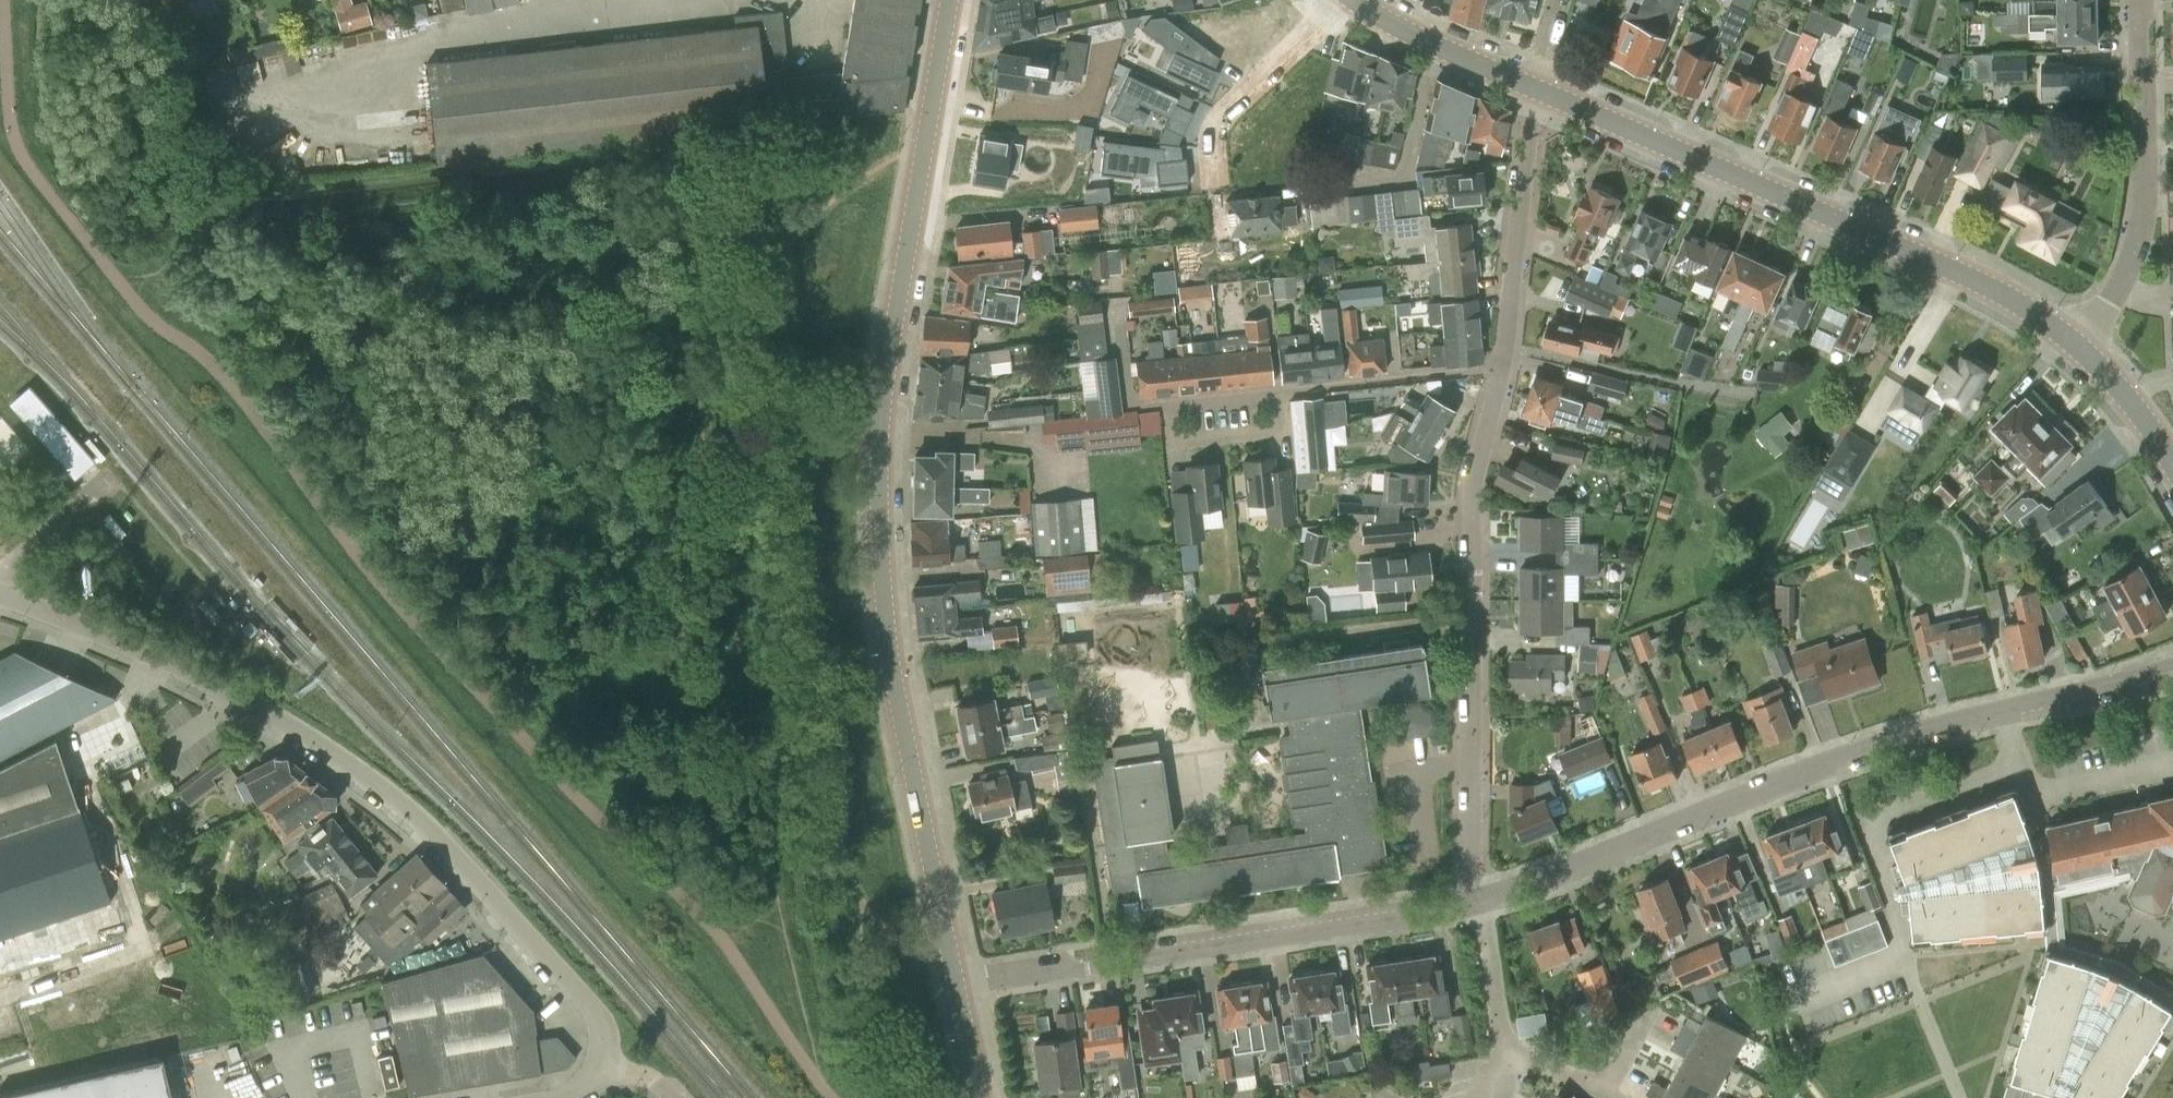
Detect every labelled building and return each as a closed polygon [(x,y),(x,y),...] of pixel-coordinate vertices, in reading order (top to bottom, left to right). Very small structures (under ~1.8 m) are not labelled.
[(240,0),(204,0),(205,3),(195,7),(213,55),(254,41),(239,2),(241,2),(240,0)] [(341,33),(362,28),(362,31),(371,29),(370,25),(371,24),(365,1),(358,3),(350,2),(350,0),(330,0),(333,12),(335,11),(341,33)] [(921,0),(853,0),(842,73),(789,79),(782,11),(734,17),(735,29),(426,64),(437,163),(769,125),(903,110),(909,73),(905,73),(907,62),(911,63),(917,23),(913,22),(915,12),(919,12),(921,0)] [(441,12),(464,6),(462,0),(438,0),(441,12)] [(467,15),(519,3),(518,0),(464,0),(467,15)] [(971,49),(1065,26),(1067,33),(1082,29),(1077,9),(1051,15),(1051,13),(1033,18),(1031,1),(1033,0),(979,0),(971,49)] [(1420,5),(1445,14),(1449,0),(1422,0),(1420,5)] [(1447,15),(1476,26),(1483,0),(1451,0),(1447,15)] [(1507,16),(1511,0),(1485,0),(1483,9),(1507,16)] [(1507,16),(1528,21),(1533,0),(1511,0),(1507,16)] [(1651,76),(1667,40),(1652,33),(1663,8),(1644,0),(1634,0),(1609,58),(1651,76)] [(2002,16),(2097,15),(2097,0),(2058,0),(2058,3),(2033,3),(2033,14),(2002,14),(2002,16)] [(1717,38),(1734,45),(1749,11),(1731,4),(1717,38)] [(1789,64),(1788,64),(1786,69),(1791,72),(1778,101),(1781,102),(1770,128),(1801,141),(1817,106),(1804,100),(1812,81),(1816,74),(1806,69),(1822,30),(1836,36),(1843,22),(1812,9),(1801,34),(1802,34),(1789,64)] [(2097,15),(2002,16),(2002,33),(2046,32),(2046,30),(2059,30),(2059,43),(2098,42),(2097,15)] [(1167,79),(1213,102),(1224,81),(1203,72),(1211,54),(1169,21),(1154,21),(1145,34),(1176,61),(1167,79)] [(1871,48),(1876,35),(1864,30),(1858,27),(1852,40),(1871,48)] [(1773,57),(1788,64),(1789,64),(1802,34),(1801,34),(1786,28),(1773,57)] [(1699,55),(1707,35),(1694,30),(1686,49),(1683,48),(1676,62),(1679,63),(1670,85),(1698,97),(1714,61),(1699,55)] [(287,37),(227,51),(230,64),(290,49),(287,37)] [(1048,54),(1047,61),(999,53),(994,83),(1045,91),(1047,79),(1062,81),(1063,78),(1081,81),(1086,42),(1066,39),(1064,51),(1056,50),(1056,55),(1048,54)] [(1338,59),(1332,58),(1324,93),(1364,102),(1375,55),(1342,42),(1338,59)] [(1936,67),(1951,73),(1960,53),(1945,46),(1936,67)] [(1729,85),(1719,107),(1746,119),(1763,81),(1742,72),(1743,69),(1749,68),(1754,56),(1740,49),(1725,84),(1729,85)] [(1977,54),(1977,79),(2026,80),(2027,55),(1977,54)] [(1366,105),(1384,109),(1395,64),(1377,56),(1366,105)] [(1914,81),(1922,61),(1909,56),(1901,76),(1914,81)] [(1395,64),(1384,109),(1400,113),(1404,96),(1410,97),(1416,73),(1395,64)] [(2063,79),(2063,97),(2098,96),(2098,67),(2079,68),(2079,65),(2062,65),(2044,65),(2045,79),(2063,79)] [(1140,72),(1118,109),(1133,118),(1143,101),(1174,118),(1169,127),(1186,136),(1198,113),(1184,105),(1187,98),(1175,91),(1140,72)] [(1828,119),(1815,147),(1842,160),(1856,129),(1838,121),(1855,86),(1838,78),(1821,116),(1828,119)] [(1417,164),(1430,165),(1438,132),(1443,134),(1454,88),(1435,80),(1424,128),(1417,164)] [(1438,132),(1430,165),(1443,167),(1446,156),(1448,157),(1453,137),(1467,141),(1468,139),(1477,98),(1454,88),(1443,134),(1438,132)] [(1871,90),(1862,110),(1876,116),(1885,96),(1871,90)] [(1509,111),(1477,98),(1468,139),(1485,142),(1483,152),(1501,155),(1509,111)] [(1991,112),(1986,122),(1981,120),(1953,175),(1975,186),(1987,163),(2003,171),(2019,140),(2005,133),(2016,113),(1991,112)] [(1895,126),(1882,120),(1876,133),(1875,132),(1859,168),(1891,182),(1907,146),(1904,145),(1909,135),(1894,129),(1895,126)] [(1088,152),(1093,126),(1078,123),(1073,149),(1088,152)] [(1927,160),(1913,191),(1938,202),(1957,158),(1934,148),(1943,129),(1930,123),(1916,155),(1927,160)] [(984,126),(975,175),(1008,180),(1017,130),(984,126)] [(1143,177),(1178,176),(1177,153),(1150,155),(1149,139),(1104,133),(1101,160),(1129,164),(1129,159),(1134,160),(1142,160),(1143,177)] [(1353,161),(1368,164),(1374,141),(1359,138),(1358,142),(1354,157),(1353,161)] [(1344,155),(1354,157),(1358,142),(1348,139),(1344,155)] [(1374,141),(1368,164),(1394,169),(1397,164),(1400,146),(1386,143),(1374,141)] [(1476,164),(1479,151),(1465,148),(1462,161),(1476,164)] [(1430,178),(1429,170),(1415,172),(1416,180),(1429,179),(1430,196),(1448,194),(1449,204),(1482,201),(1480,173),(1430,178)] [(2009,237),(2008,238),(2008,239),(2008,241),(2009,242),(2009,243),(2010,245),(2011,245),(2012,246),(2013,247),(2015,247),(2016,247),(2017,247),(2020,247),(2022,246),(2023,244),(2024,243),(2056,260),(2075,224),(2049,210),(2054,202),(2010,179),(2004,190),(1985,179),(1974,199),(1994,210),(1993,211),(2016,223),(2009,236),(2009,237)] [(1083,202),(1109,199),(1108,186),(1086,189),(1083,202)] [(1417,188),(1405,190),(1409,216),(1420,214),(1417,188)] [(1566,256),(1585,265),(1600,234),(1603,235),(1619,200),(1592,188),(1576,223),(1580,225),(1566,256)] [(1405,190),(1393,191),(1396,217),(1409,216),(1405,190)] [(1393,191),(1379,193),(1382,219),(1396,217),(1393,191)] [(1379,193),(1365,194),(1368,221),(1382,219),(1379,193)] [(1365,194),(1350,196),(1353,223),(1368,221),(1365,194)] [(1334,198),(1335,201),(1338,225),(1353,223),(1350,196),(1334,198)] [(1227,219),(1212,220),(1214,238),(1281,231),(1281,227),(1297,225),(1295,205),(1279,207),(1277,197),(1225,202),(1227,219)] [(1335,201),(1322,203),(1325,227),(1338,225),(1335,201)] [(1111,202),(1058,208),(1060,231),(1098,228),(1096,209),(1112,208),(1111,202)] [(1325,227),(1322,203),(1308,204),(1312,228),(1325,227)] [(1643,212),(1617,270),(1630,276),(1640,251),(1656,258),(1672,224),(1669,223),(1669,218),(1660,214),(1656,217),(1643,212)] [(1423,242),(1425,262),(1471,257),(1467,224),(1429,228),(1428,216),(1392,219),(1394,245),(1423,242)] [(1010,252),(1011,256),(1023,255),(1024,258),(1044,255),(1041,229),(1020,231),(1021,243),(1009,244),(1007,223),(956,228),(959,257),(988,254),(988,253),(1010,252)] [(1688,233),(1678,257),(1679,257),(1674,268),(1690,275),(1716,286),(1731,251),(1730,250),(1728,245),(1720,242),(1715,244),(1705,240),(1688,233)] [(1108,275),(1122,273),(1120,249),(1089,252),(1091,278),(1109,277),(1108,275)] [(1721,346),(1760,263),(1736,252),(1720,288),(1731,293),(1722,313),(1734,318),(1721,346)] [(1180,267),(1175,268),(1177,286),(1178,286),(1195,285),(1199,284),(1196,253),(1180,256),(1180,267)] [(949,266),(946,285),(982,291),(984,282),(1018,287),(1023,257),(949,266)] [(1471,257),(1425,262),(1405,265),(1407,280),(1428,278),(1430,294),(1474,289),(1471,257)] [(1760,263),(1721,346),(1733,352),(1756,305),(1767,310),(1784,275),(1760,263)] [(1575,275),(1573,280),(1595,289),(1597,284),(1604,269),(1592,264),(1586,280),(1575,275)] [(1600,286),(1597,284),(1595,289),(1628,303),(1630,299),(1626,297),(1630,289),(1616,282),(1619,276),(1607,271),(1600,286)] [(1271,278),(1273,299),(1296,296),(1294,275),(1271,278)] [(1224,280),(1226,317),(1248,316),(1246,279),(1224,280)] [(1818,290),(1818,286),(1810,282),(1805,284),(1802,283),(1794,279),(1777,314),(1773,323),(1788,330),(1792,321),(1805,327),(1821,292),(1818,290)] [(1595,289),(1573,280),(1565,298),(1609,318),(1611,314),(1621,318),(1628,303),(1595,289)] [(982,291),(946,285),(942,310),(979,315),(1015,321),(1019,294),(992,291),(991,298),(981,297),(982,291)] [(1195,285),(1178,286),(1179,299),(1179,302),(1197,300),(1195,285)] [(1339,289),(1342,311),(1366,308),(1365,306),(1382,304),(1380,285),(1339,289)] [(1652,307),(1673,316),(1679,302),(1657,293),(1652,307)] [(1128,303),(1130,318),(1174,312),(1172,297),(1128,303)] [(1860,303),(1854,307),(1834,298),(1813,341),(1830,349),(1834,340),(1855,350),(1856,348),(1863,351),(1871,348),(1882,325),(1869,319),(1871,315),(1870,308),(1860,303)] [(1075,324),(1077,341),(1105,338),(1103,321),(1101,300),(1076,304),(1078,323),(1075,324)] [(1442,323),(1443,334),(1476,331),(1473,301),(1440,305),(1440,301),(1426,303),(1428,325),(1442,323)] [(1389,304),(1390,315),(1395,315),(1398,336),(1413,334),(1409,302),(1389,304)] [(1366,308),(1342,311),(1346,343),(1349,375),(1385,371),(1381,339),(1359,341),(1357,326),(1367,325),(1366,308)] [(925,317),(920,353),(964,354),(964,353),(967,322),(925,317)] [(1245,337),(1239,337),(1245,386),(1271,383),(1267,339),(1270,339),(1267,317),(1243,320),(1245,337)] [(1581,330),(1583,325),(1564,320),(1563,325),(1551,322),(1545,346),(1582,355),(1584,346),(1611,352),(1615,336),(1585,328),(1584,331),(1581,330)] [(1175,327),(1161,329),(1162,345),(1177,343),(1175,327)] [(1476,331),(1443,334),(1444,344),(1428,346),(1430,367),(1445,365),(1445,364),(1479,362),(1476,331)] [(1326,333),(1305,335),(1310,379),(1342,376),(1339,343),(1328,345),(1326,333)] [(1310,379),(1305,335),(1277,338),(1281,382),(1310,379)] [(1239,337),(1214,340),(1219,389),(1245,386),(1239,337)] [(1092,360),(1093,361),(1115,359),(1115,358),(1107,359),(1105,338),(1077,341),(1080,362),(1092,360)] [(1166,395),(1160,340),(1147,342),(1148,355),(1145,355),(1145,361),(1136,363),(1140,397),(1166,395)] [(1161,340),(1160,340),(1166,395),(1193,392),(1189,357),(1187,357),(1186,343),(1176,345),(1177,358),(1163,360),(1161,340)] [(1192,356),(1189,357),(1193,392),(1219,389),(1214,340),(1190,342),(1192,356)] [(1681,371),(1704,381),(1715,355),(1692,346),(1681,371)] [(920,353),(917,380),(960,381),(961,370),(988,374),(989,363),(1010,361),(1008,347),(964,353),(964,354),(920,353)] [(1990,373),(1963,356),(1956,367),(1950,364),(1943,375),(1944,375),(1938,386),(1934,383),(1924,400),(1903,387),(1889,410),(1922,431),(1936,408),(1940,410),(1948,397),(1961,405),(1960,407),(1968,412),(1973,405),(1977,408),(1985,395),(1979,391),(1990,373)] [(1118,379),(1115,359),(1093,361),(1100,415),(1122,413),(1120,404),(1120,399),(1118,379)] [(1573,367),(1569,383),(1588,388),(1587,390),(1623,400),(1629,381),(1593,371),(1592,373),(1573,367)] [(1760,369),(1758,389),(1780,391),(1789,372),(1760,369)] [(1536,376),(1530,396),(1607,421),(1607,420),(1582,411),(1584,402),(1561,394),(1564,385),(1536,376)] [(1439,378),(1425,380),(1425,383),(1428,390),(1438,393),(1440,383),(1439,378)] [(917,380),(914,401),(958,399),(957,402),(960,403),(982,406),(984,406),(985,396),(959,391),(960,381),(917,380)] [(13,404),(75,476),(92,461),(30,389),(13,404)] [(1415,415),(1413,419),(1441,435),(1454,412),(1426,396),(1421,404),(1406,396),(1400,407),(1415,415)] [(1607,421),(1530,396),(1523,417),(1550,426),(1553,417),(1603,434),(1607,421)] [(1302,431),(1324,429),(1322,401),(1322,398),(1300,400),(1288,401),(1291,432),(1302,431)] [(1862,408),(1844,398),(1829,426),(1846,436),(1862,408)] [(958,399),(914,401),(912,418),(955,417),(982,417),(984,406),(982,406),(960,403),(957,402),(958,399)] [(1996,428),(1992,433),(2003,444),(2007,439),(2018,450),(2021,453),(2049,424),(2026,400),(2018,408),(2016,406),(1995,427),(1996,428)] [(988,427),(1041,422),(1040,416),(1043,416),(1042,403),(986,409),(988,427)] [(1054,421),(1041,422),(1044,445),(1057,444),(1058,451),(1085,448),(1086,451),(1099,449),(1140,445),(1139,434),(1161,432),(1160,419),(1159,409),(1122,413),(1100,415),(1054,421)] [(1441,435),(1413,419),(1411,422),(1395,412),(1380,437),(1391,444),(1385,453),(1390,461),(1415,462),(1419,454),(1427,459),(1441,435)] [(1795,430),(1788,412),(1768,420),(1775,438),(1795,430)] [(2018,450),(2004,464),(2013,474),(2017,477),(2027,467),(2047,487),(2077,456),(2067,446),(2070,444),(2049,424),(2021,453),(2018,450)] [(1317,436),(1290,439),(1293,473),(1320,472),(1317,436)] [(1556,440),(1553,457),(1582,463),(1585,446),(1556,440)] [(911,485),(913,486),(989,488),(950,487),(951,469),(974,470),(974,453),(951,452),(936,452),(936,457),(915,456),(915,474),(912,476),(911,485)] [(1863,472),(1834,455),(1826,468),(1855,485),(1863,472)] [(1266,502),(1268,525),(1293,522),(1287,469),(1273,471),(1272,458),(1243,461),(1248,504),(1266,502)] [(1972,477),(1982,486),(2001,467),(1992,458),(1972,477)] [(1507,462),(1497,483),(1526,498),(1527,497),(1549,506),(1557,486),(1567,490),(1571,474),(1543,462),(1537,477),(1507,462)] [(1189,489),(1170,491),(1175,542),(1205,539),(1201,509),(1220,507),(1215,464),(1186,467),(1189,489)] [(2001,467),(1982,486),(1985,489),(1992,496),(2011,477),(2001,467)] [(1362,520),(1361,522),(1374,521),(1375,500),(1424,503),(1426,474),(1399,473),(1382,471),(1382,493),(1363,493),(1362,503),(1337,502),(1336,519),(1362,520)] [(2051,509),(2042,502),(2014,522),(2029,543),(2056,524),(2065,537),(2091,519),(2098,528),(2113,517),(2089,482),(2051,509)] [(989,488),(913,486),(915,487),(914,513),(950,513),(950,502),(988,502),(989,488)] [(1092,498),(1031,502),(1035,555),(1097,551),(1092,498)] [(1521,517),(1521,549),(1556,549),(1564,549),(1568,549),(1568,543),(1564,543),(1564,519),(1564,517),(1521,517)] [(1374,521),(1361,522),(1361,525),(1362,544),(1415,539),(1412,518),(1374,523),(1374,521)] [(946,520),(910,522),(913,563),(948,561),(965,560),(964,545),(947,546),(946,520)] [(1868,523),(1844,530),(1849,549),(1874,542),(1868,523)] [(1297,526),(1298,541),(1304,542),(1299,558),(1320,564),(1327,536),(1307,531),(1307,526),(1297,526)] [(1564,549),(1564,560),(1599,559),(1599,543),(1580,543),(1568,543),(1568,549),(1564,549)] [(1090,574),(1105,573),(1103,552),(1042,558),(1046,597),(1091,592),(1090,574)] [(1860,553),(1855,572),(1870,576),(1875,558),(1860,553)] [(975,558),(979,569),(1006,567),(1005,555),(975,558)] [(1369,561),(1372,594),(1374,594),(1375,611),(1405,609),(1403,588),(1429,585),(1427,556),(1369,561)] [(1564,560),(1564,569),(1568,569),(1568,574),(1579,574),(1599,574),(1599,559),(1564,560)] [(2092,606),(2100,620),(2152,592),(2139,568),(2107,585),(2112,596),(2092,606)] [(1521,569),(1521,601),(1564,601),(1564,588),(1563,574),(1568,574),(1568,569),(1564,569),(1556,569),(1521,569)] [(914,587),(916,614),(955,610),(954,599),(979,597),(978,581),(914,587)] [(1783,611),(1778,611),(1778,617),(1783,617),(1783,625),(1795,625),(1795,586),(1776,585),(1775,608),(1783,608),(1783,611)] [(1998,588),(1985,591),(1991,616),(2004,613),(1998,588)] [(2006,627),(2014,665),(2045,658),(2037,620),(2044,619),(2037,589),(2014,594),(2020,624),(2006,627)] [(2152,592),(2100,620),(2106,631),(2125,620),(2132,633),(2134,632),(2138,634),(2145,631),(2145,626),(2165,616),(2152,592)] [(1241,598),(1243,621),(1263,619),(1261,596),(1241,598)] [(1581,644),(1591,644),(1591,626),(1574,626),(1574,601),(1564,601),(1521,601),(1521,632),(1556,632),(1556,644),(1581,644)] [(955,610),(916,614),(919,639),(982,633),(981,617),(956,619),(955,610)] [(1935,653),(1938,664),(1954,660),(1973,655),(1974,659),(1986,656),(1985,652),(1987,652),(1980,623),(1978,613),(1958,618),(1959,622),(1933,629),(1928,611),(1911,616),(1921,657),(1935,653)] [(1017,645),(1015,626),(991,628),(992,648),(1017,645)] [(1656,655),(1661,655),(1666,652),(1659,636),(1651,639),(1647,629),(1631,636),(1640,662),(1656,655)] [(2066,640),(2078,661),(2087,655),(2074,634),(2066,640)] [(1086,640),(1057,643),(1059,660),(1087,657),(1086,640)] [(1304,823),(1306,833),(1165,855),(1162,838),(1172,837),(1159,757),(1115,764),(1114,758),(1093,761),(1112,889),(1137,885),(1140,907),(1339,876),(1336,858),(1357,855),(1358,860),(1380,857),(1357,703),(1403,696),(1405,706),(1397,716),(1399,730),(1409,736),(1421,735),(1429,725),(1426,712),(1417,705),(1415,694),(1428,692),(1421,645),(1407,646),(1406,640),(1382,643),(1383,651),(1366,653),(1260,669),(1261,679),(1264,699),(1261,700),(1262,709),(1266,708),(1267,716),(1288,713),(1291,737),(1281,741),(1294,823),(1304,823)] [(1802,678),(1820,672),(1829,698),(1847,692),(1846,687),(1877,676),(1864,640),(1829,652),(1826,643),(1794,654),(1802,678)] [(1591,644),(1581,644),(1578,671),(1604,673),(1611,645),(1591,644)] [(1781,644),(1766,650),(1776,677),(1791,671),(1781,644)] [(116,698),(16,652),(0,660),(0,758),(116,698)] [(1511,661),(1511,691),(1527,691),(1527,697),(1541,697),(1541,691),(1551,692),(1551,667),(1564,667),(1564,656),(1532,656),(1532,661),(1511,661)] [(1026,681),(1029,699),(1058,694),(1055,676),(1026,681)] [(1768,741),(1770,740),(1772,744),(1784,740),(1782,736),(1792,732),(1787,717),(1794,714),(1782,686),(1742,702),(1749,718),(1757,715),(1768,741)] [(1705,687),(1691,693),(1719,762),(1742,752),(1730,722),(1715,729),(1706,706),(1711,704),(1705,687)] [(1652,693),(1638,698),(1654,735),(1667,729),(1652,693)] [(1719,762),(1691,693),(1681,697),(1687,714),(1691,712),(1695,721),(1692,722),(1697,736),(1684,741),(1696,771),(1719,762)] [(958,706),(963,731),(1033,716),(1031,704),(994,712),(991,699),(958,706)] [(1561,731),(1555,730),(1555,744),(1571,744),(1571,715),(1561,715),(1561,731)] [(1033,716),(963,731),(967,754),(1001,747),(999,737),(1036,730),(1033,716)] [(1603,737),(1560,753),(1570,779),(1613,763),(1603,737)] [(124,944),(55,739),(0,768),(0,985),(124,944)] [(1660,744),(1631,756),(1645,791),(1678,778),(1670,757),(1666,758),(1660,744)] [(1013,757),(1016,770),(1030,770),(1031,774),(1054,769),(1059,796),(1073,793),(1065,751),(1013,757)] [(230,764),(222,754),(177,787),(188,804),(216,782),(212,777),(230,764)] [(286,758),(274,757),(244,774),(261,808),(284,840),(334,806),(335,794),(316,781),(304,771),(286,758)] [(973,802),(967,808),(969,815),(977,819),(1014,810),(1032,806),(1026,779),(1007,783),(1004,768),(979,774),(981,781),(968,784),(973,802)] [(1510,784),(1509,813),(1514,814),(1525,840),(1557,827),(1546,801),(1557,796),(1550,779),(1537,784),(1535,784),(1510,784)] [(2050,830),(2052,840),(2034,845),(2015,792),(1891,839),(1907,882),(1910,894),(1914,940),(2046,928),(2048,953),(2009,1079),(2004,1097),(2007,1097),(2032,1097),(2033,1095),(2043,1097),(2120,1097),(2172,1013),(2172,995),(2120,962),(2059,943),(2055,892),(2135,874),(2137,874),(2128,894),(2133,904),(2154,914),(2166,911),(2172,895),(2172,798),(2153,802),(2154,807),(2050,830)] [(1830,814),(1808,823),(1829,877),(1830,877),(1821,855),(1830,852),(1838,874),(1856,867),(1846,842),(1841,844),(1830,814)] [(321,876),(329,870),(356,849),(332,818),(298,845),(301,849),(285,862),(297,877),(312,865),(321,876)] [(1808,823),(1786,831),(1798,864),(1796,864),(1805,887),(1829,877),(1808,823)] [(1798,864),(1786,831),(1764,840),(1775,869),(1770,871),(1780,896),(1798,890),(1789,867),(1796,865),(1804,887),(1805,887),(1796,864),(1798,864)] [(356,849),(329,870),(349,895),(376,874),(356,849)] [(1710,862),(1723,894),(1734,889),(1747,921),(1769,912),(1764,898),(1758,900),(1750,880),(1745,882),(1733,853),(1710,862)] [(388,963),(428,940),(429,941),(444,927),(457,915),(463,909),(416,855),(360,905),(368,914),(367,915),(367,916),(354,927),(388,963)] [(1085,880),(1083,862),(1052,866),(1053,883),(1085,880)] [(1703,903),(1723,894),(1710,862),(1689,871),(1703,903)] [(1681,913),(1667,879),(1640,890),(1645,904),(1638,907),(1653,943),(1687,929),(1681,913)] [(1858,887),(1866,910),(1880,906),(1872,882),(1858,887)] [(331,883),(274,908),(287,932),(306,922),(311,930),(347,913),(331,883)] [(1053,926),(1044,884),(992,894),(1001,937),(1053,926)] [(1814,937),(1806,916),(1794,921),(1792,914),(1777,920),(1787,945),(1799,940),(1800,942),(1814,937)] [(1878,919),(1843,933),(1853,959),(1888,945),(1878,919)] [(1575,920),(1559,925),(1559,923),(1532,933),(1544,965),(1570,956),(1570,953),(1585,948),(1575,920)] [(1853,959),(1843,933),(1825,940),(1836,966),(1853,959)] [(1716,941),(1701,948),(1712,975),(1728,968),(1716,941)] [(1740,964),(1756,960),(1752,944),(1736,949),(1740,964)] [(1712,975),(1701,948),(1671,960),(1683,987),(1712,975)] [(540,1072),(564,1068),(576,1058),(557,1036),(535,1039),(530,1006),(482,953),(381,981),(409,1094),(540,1072)] [(1436,956),(1408,960),(1413,995),(1428,993),(1432,1019),(1450,1016),(1446,987),(1441,988),(1436,956)] [(1408,960),(1385,964),(1392,1012),(1395,1011),(1397,1025),(1414,1022),(1411,999),(1408,999),(1408,996),(1413,995),(1408,960)] [(1392,1012),(1385,964),(1367,967),(1371,999),(1367,999),(1372,1029),(1389,1027),(1388,1012),(1392,1012)] [(1581,977),(1588,997),(1591,996),(1598,1017),(1622,1009),(1613,988),(1612,989),(1604,968),(1581,977)] [(1337,972),(1311,976),(1316,1010),(1328,1008),(1332,1035),(1350,1032),(1346,1003),(1341,1003),(1337,972)] [(307,974),(241,994),(246,1012),(313,992),(307,974)] [(1316,1010),(1311,976),(1289,979),(1294,1011),(1289,1011),(1291,1023),(1282,1024),(1291,1084),(1303,1083),(1300,1064),(1303,1063),(1301,1051),(1310,1049),(1309,1038),(1311,1038),(1308,1011),(1316,1010)] [(1720,994),(1712,977),(1689,987),(1696,1004),(1720,994)] [(1263,983),(1240,987),(1251,1050),(1263,1049),(1258,1019),(1269,1017),(1263,983)] [(1251,1050),(1240,987),(1217,990),(1223,1025),(1233,1023),(1236,1042),(1231,1043),(1236,1076),(1254,1073),(1250,1050),(1251,1050)] [(1195,994),(1172,997),(1181,1060),(1193,1059),(1189,1029),(1200,1028),(1195,994)] [(1144,1066),(1181,1060),(1172,997),(1148,1000),(1149,1009),(1136,1011),(1139,1026),(1144,1066)] [(1115,1006),(1085,1010),(1089,1036),(1082,1037),(1085,1057),(1108,1054),(1121,1052),(1119,1039),(1120,1039),(1115,1006)] [(1056,1086),(1057,1094),(1065,1097),(1080,1095),(1078,1083),(1071,1039),(1078,1037),(1074,1011),(1073,1012),(1072,1010),(1056,1013),(1059,1040),(1034,1043),(1041,1089),(1056,1086)] [(1452,1016),(1458,1052),(1472,1050),(1467,1014),(1452,1016)] [(1684,1024),(1677,1036),(1732,1066),(1747,1037),(1707,1015),(1697,1032),(1684,1024)] [(1684,1056),(1674,1074),(1715,1096),(1732,1066),(1677,1036),(1671,1049),(1684,1056)] [(1339,1059),(1346,1072),(1361,1064),(1354,1051),(1339,1059)] [(399,1085),(391,1054),(377,1057),(384,1089),(399,1085)] [(1215,1057),(1218,1079),(1220,1079),(1222,1092),(1234,1091),(1229,1055),(1215,1057)] [(161,1057),(0,1095),(0,1097),(171,1097),(161,1057)] [(1270,1063),(1273,1082),(1289,1079),(1286,1060),(1270,1063)] [(1401,1065),(1402,1070),(1417,1081),(1450,1076),(1448,1063),(1440,1064),(1429,1066),(1428,1061),(1401,1065)] [(1674,1074),(1666,1089),(1653,1082),(1646,1094),(1653,1097),(1714,1097),(1715,1096),(1674,1074)]
